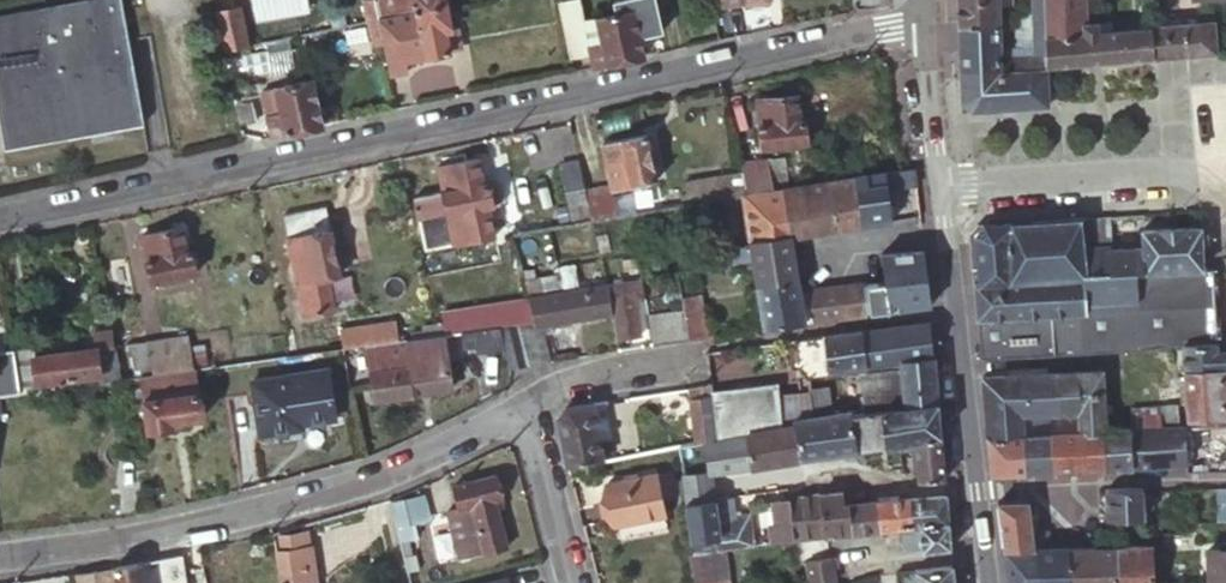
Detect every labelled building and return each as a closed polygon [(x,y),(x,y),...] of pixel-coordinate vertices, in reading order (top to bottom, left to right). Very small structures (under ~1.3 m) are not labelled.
[(2,146),(143,121),(120,0),(69,0),(0,13),(0,133),(2,146)] [(366,2),(370,19),(377,18),(374,0),(366,2)] [(446,4),(445,0),(381,0),(384,16),(446,4)] [(643,54),(639,35),(661,31),(654,0),(612,0),(615,12),(585,18),(581,0),(562,0),(574,55),(592,51),(595,64),(643,54)] [(996,0),(987,0),(956,2),(958,27),(997,25),(996,0)] [(1041,0),(1030,0),(1031,13),(1018,14),(1020,45),(999,46),(997,25),(958,27),(962,101),(971,109),(1047,105),(1045,65),(1041,0)] [(1150,20),(1139,21),(1139,28),(1098,32),(1097,21),(1086,22),(1085,0),(1041,0),(1045,65),(1152,56),(1150,20)] [(446,4),(384,16),(377,18),(389,74),(408,70),(405,58),(450,50),(449,46),(458,43),(455,26),(450,26),(446,4)] [(215,13),(223,49),(247,44),(239,8),(215,13)] [(1152,56),(1213,50),(1211,22),(1175,25),(1175,18),(1150,20),(1152,56)] [(271,134),(321,123),(310,78),(278,85),(280,95),(265,98),(268,111),(266,111),(271,134)] [(231,88),(238,120),(255,116),(248,84),(231,88)] [(755,97),(759,145),(806,141),(804,117),(798,118),(796,93),(755,97)] [(645,133),(601,141),(609,186),(653,178),(645,133)] [(557,159),(570,221),(589,218),(583,191),(576,155),(557,159)] [(741,170),(746,192),(761,189),(772,187),(767,159),(766,155),(739,160),(741,170)] [(418,196),(427,239),(455,233),(458,244),(494,236),(489,205),(496,203),(500,197),(496,181),(493,179),(482,182),(476,156),(437,164),(443,190),(418,196)] [(767,159),(772,187),(781,186),(786,185),(781,157),(767,159)] [(882,169),(854,174),(860,223),(889,219),(882,169)] [(738,193),(746,192),(741,170),(711,175),(714,197),(738,193)] [(825,179),(832,227),(860,223),(854,174),(825,179)] [(681,180),(685,202),(714,197),(711,175),(681,180)] [(825,179),(804,182),(812,230),(832,227),(825,179)] [(781,186),(786,214),(792,213),(795,232),(812,230),(804,182),(786,185),(781,186)] [(583,191),(589,218),(591,217),(606,215),(633,210),(630,195),(611,199),(609,186),(583,191)] [(747,226),(749,238),(770,235),(768,217),(786,214),(781,186),(772,187),(761,189),(762,192),(743,195),(747,226)] [(284,217),(306,313),(339,307),(331,271),(345,267),(331,216),(328,205),(284,217)] [(768,217),(770,235),(788,233),(795,232),(792,213),(786,214),(768,217)] [(1109,217),(1080,219),(1081,241),(1089,240),(1090,246),(1110,245),(1109,217)] [(971,253),(973,283),(1082,276),(1081,241),(1080,219),(1074,219),(977,226),(969,234),(971,253)] [(143,234),(154,280),(199,269),(194,249),(188,251),(182,224),(143,234)] [(1082,276),(1202,269),(1201,227),(1180,228),(1139,231),(1140,247),(1110,248),(1110,245),(1090,246),(1089,240),(1081,241),(1082,276)] [(749,238),(751,246),(789,241),(788,233),(770,235),(749,238)] [(738,260),(752,257),(751,246),(735,239),(738,260)] [(752,257),(756,281),(795,275),(789,241),(751,246),(752,257)] [(883,279),(861,282),(865,310),(928,300),(923,246),(879,251),(883,279)] [(520,263),(529,293),(563,288),(559,270),(535,275),(532,259),(520,263)] [(1136,302),(1139,351),(1183,344),(1218,341),(1214,268),(1202,269),(1082,276),(973,283),(977,329),(1004,327),(1003,318),(1084,313),(1084,304),(1136,302)] [(646,302),(641,275),(639,276),(609,281),(612,301),(615,301),(621,337),(641,334),(636,302),(646,302)] [(769,325),(802,320),(798,291),(806,290),(805,282),(796,284),(795,275),(756,281),(763,326),(769,325)] [(527,362),(550,359),(545,321),(610,311),(604,281),(563,288),(529,293),(532,303),(538,321),(521,323),(525,362),(527,362)] [(849,284),(854,312),(865,310),(861,282),(849,284)] [(849,284),(835,286),(839,314),(854,312),(849,284)] [(835,286),(806,290),(811,318),(839,314),(835,286)] [(688,337),(707,334),(701,292),(688,294),(687,287),(679,288),(683,308),(688,337)] [(802,320),(811,318),(806,290),(798,291),(802,320)] [(460,332),(472,330),(491,327),(521,323),(538,321),(532,303),(458,312),(459,325),(450,326),(450,322),(440,323),(442,334),(460,332)] [(673,340),(688,337),(683,308),(648,314),(653,343),(673,340)] [(348,326),(351,347),(355,346),(366,345),(442,334),(440,323),(429,325),(430,330),(419,331),(418,324),(402,327),(401,318),(348,326)] [(932,356),(928,322),(803,340),(806,370),(826,368),(826,371),(894,362),(899,361),(932,356)] [(491,327),(472,330),(473,346),(474,350),(504,345),(506,365),(525,362),(521,323),(491,327)] [(118,380),(126,378),(118,345),(118,344),(117,344),(114,328),(98,331),(100,347),(37,356),(35,345),(18,347),(26,392),(41,390),(40,382),(97,374),(98,382),(118,380)] [(472,330),(460,332),(462,347),(473,346),(472,330)] [(193,334),(137,342),(141,376),(145,376),(198,368),(193,334)] [(366,345),(355,346),(357,357),(366,355),(372,400),(450,388),(442,334),(366,345)] [(1218,341),(1183,344),(1185,372),(1225,370),(1225,341),(1218,341)] [(118,345),(126,378),(141,376),(137,342),(118,345)] [(1072,355),(1096,353),(1096,343),(1072,344),(1072,355)] [(980,359),(988,358),(987,346),(978,346),(980,359)] [(4,395),(26,392),(18,347),(0,350),(0,396),(4,395)] [(932,356),(899,361),(902,392),(863,398),(865,413),(937,404),(932,356)] [(902,392),(899,361),(894,362),(894,366),(859,371),(863,398),(902,392)] [(198,368),(145,376),(152,429),(179,425),(178,417),(208,413),(202,368),(198,368)] [(252,437),(279,433),(278,425),(294,423),(328,420),(321,370),(244,381),(252,437)] [(1185,372),(1188,420),(1219,418),(1219,417),(1225,417),(1225,370),(1185,372)] [(1078,433),(1102,432),(1104,432),(1103,424),(1101,372),(1057,374),(1060,434),(1078,433)] [(987,437),(1024,435),(1051,434),(1060,434),(1057,374),(981,378),(985,419),(987,419),(987,429),(987,437)] [(708,391),(710,397),(716,439),(782,428),(778,401),(775,383),(708,391)] [(702,441),(716,439),(710,397),(708,391),(708,386),(690,392),(691,400),(698,445),(702,444),(702,441)] [(813,418),(831,414),(827,389),(810,391),(810,397),(813,418)] [(795,426),(800,460),(856,450),(850,416),(850,412),(835,414),(831,414),(813,418),(810,397),(778,401),(782,428),(795,426)] [(557,417),(566,465),(601,459),(592,404),(564,408),(557,417)] [(939,435),(937,404),(865,413),(850,416),(856,450),(915,440),(939,435)] [(1160,409),(1160,430),(1175,429),(1174,404),(1160,405),(1160,409)] [(1129,410),(1130,431),(1160,430),(1160,409),(1129,410)] [(1130,431),(1129,410),(1119,410),(1119,431),(1130,431)] [(295,431),(294,423),(278,425),(279,433),(295,431)] [(710,475),(783,464),(800,461),(800,460),(795,426),(782,428),(716,439),(702,441),(702,444),(698,445),(678,447),(680,462),(704,459),(707,472),(707,475),(710,475)] [(1208,428),(1210,473),(1225,472),(1225,427),(1208,428)] [(1186,465),(1186,474),(1210,473),(1208,428),(1188,428),(1184,429),(1186,465)] [(1102,432),(1104,469),(1186,465),(1184,429),(1175,429),(1160,430),(1130,431),(1119,431),(1110,432),(1104,432),(1102,432)] [(1102,432),(1078,433),(1079,470),(1104,469),(1102,432)] [(1051,434),(1052,471),(1079,470),(1078,433),(1060,434),(1051,434)] [(1051,434),(1024,435),(1026,472),(1052,471),(1051,434)] [(943,480),(939,435),(915,440),(918,481),(943,480)] [(987,437),(991,474),(1026,472),(1024,435),(987,437)] [(686,503),(713,499),(710,475),(707,475),(707,472),(682,476),(686,503)] [(458,556),(463,555),(507,544),(495,499),(502,498),(495,473),(452,485),(458,507),(446,510),(458,556)] [(664,517),(657,475),(606,483),(614,524),(664,517)] [(1144,519),(1143,488),(1106,489),(1108,520),(1144,519)] [(1217,491),(1219,522),(1225,522),(1225,491),(1217,491)] [(842,493),(789,499),(793,539),(827,536),(851,533),(848,503),(843,504),(842,493)] [(888,500),(877,501),(879,530),(900,528),(913,526),(910,499),(899,500),(898,495),(887,495),(888,500)] [(390,502),(399,541),(406,540),(415,538),(411,523),(420,521),(415,496),(390,502)] [(947,522),(945,496),(910,499),(913,526),(947,522)] [(686,503),(693,554),(721,550),(753,545),(749,516),(716,520),(713,499),(686,503)] [(771,501),(775,542),(793,539),(789,499),(771,501)] [(848,503),(851,533),(879,530),(877,501),(875,501),(848,503)] [(1003,551),(1038,550),(1045,550),(1044,530),(1029,531),(1028,502),(996,503),(999,527),(1003,551)] [(948,522),(947,522),(913,526),(900,528),(902,551),(920,548),(921,551),(950,548),(948,522)] [(273,534),(276,557),(311,551),(309,532),(273,534)] [(1162,534),(1162,545),(1162,550),(1194,549),(1194,533),(1184,534),(1162,534)] [(399,541),(403,556),(409,555),(406,540),(399,541)] [(1151,546),(1116,547),(1117,582),(1152,582),(1151,546)] [(1109,547),(1088,548),(1089,582),(1117,582),(1116,547),(1109,547)] [(1066,549),(1068,582),(1089,582),(1088,548),(1066,549)] [(1039,582),(1068,582),(1066,549),(1045,550),(1038,550),(1039,582)] [(686,555),(691,582),(726,582),(721,550),(693,554),(686,555)] [(1008,582),(1039,582),(1038,550),(1003,551),(1006,573),(1008,582)] [(1207,551),(1208,582),(1225,582),(1225,550),(1207,551)] [(280,582),(317,582),(312,551),(311,551),(276,557),(280,582)] [(403,556),(406,572),(418,569),(414,554),(409,555),(403,556)] [(830,558),(818,560),(821,582),(823,582),(833,581),(832,571),(830,558)] [(818,560),(805,562),(808,582),(821,582),(818,560)] [(116,582),(143,582),(140,562),(114,566),(116,582)] [(75,571),(76,582),(115,582),(113,566),(110,566),(92,569),(75,571)] [(952,566),(911,569),(911,571),(894,573),(895,582),(954,582),(953,581),(952,566)]
